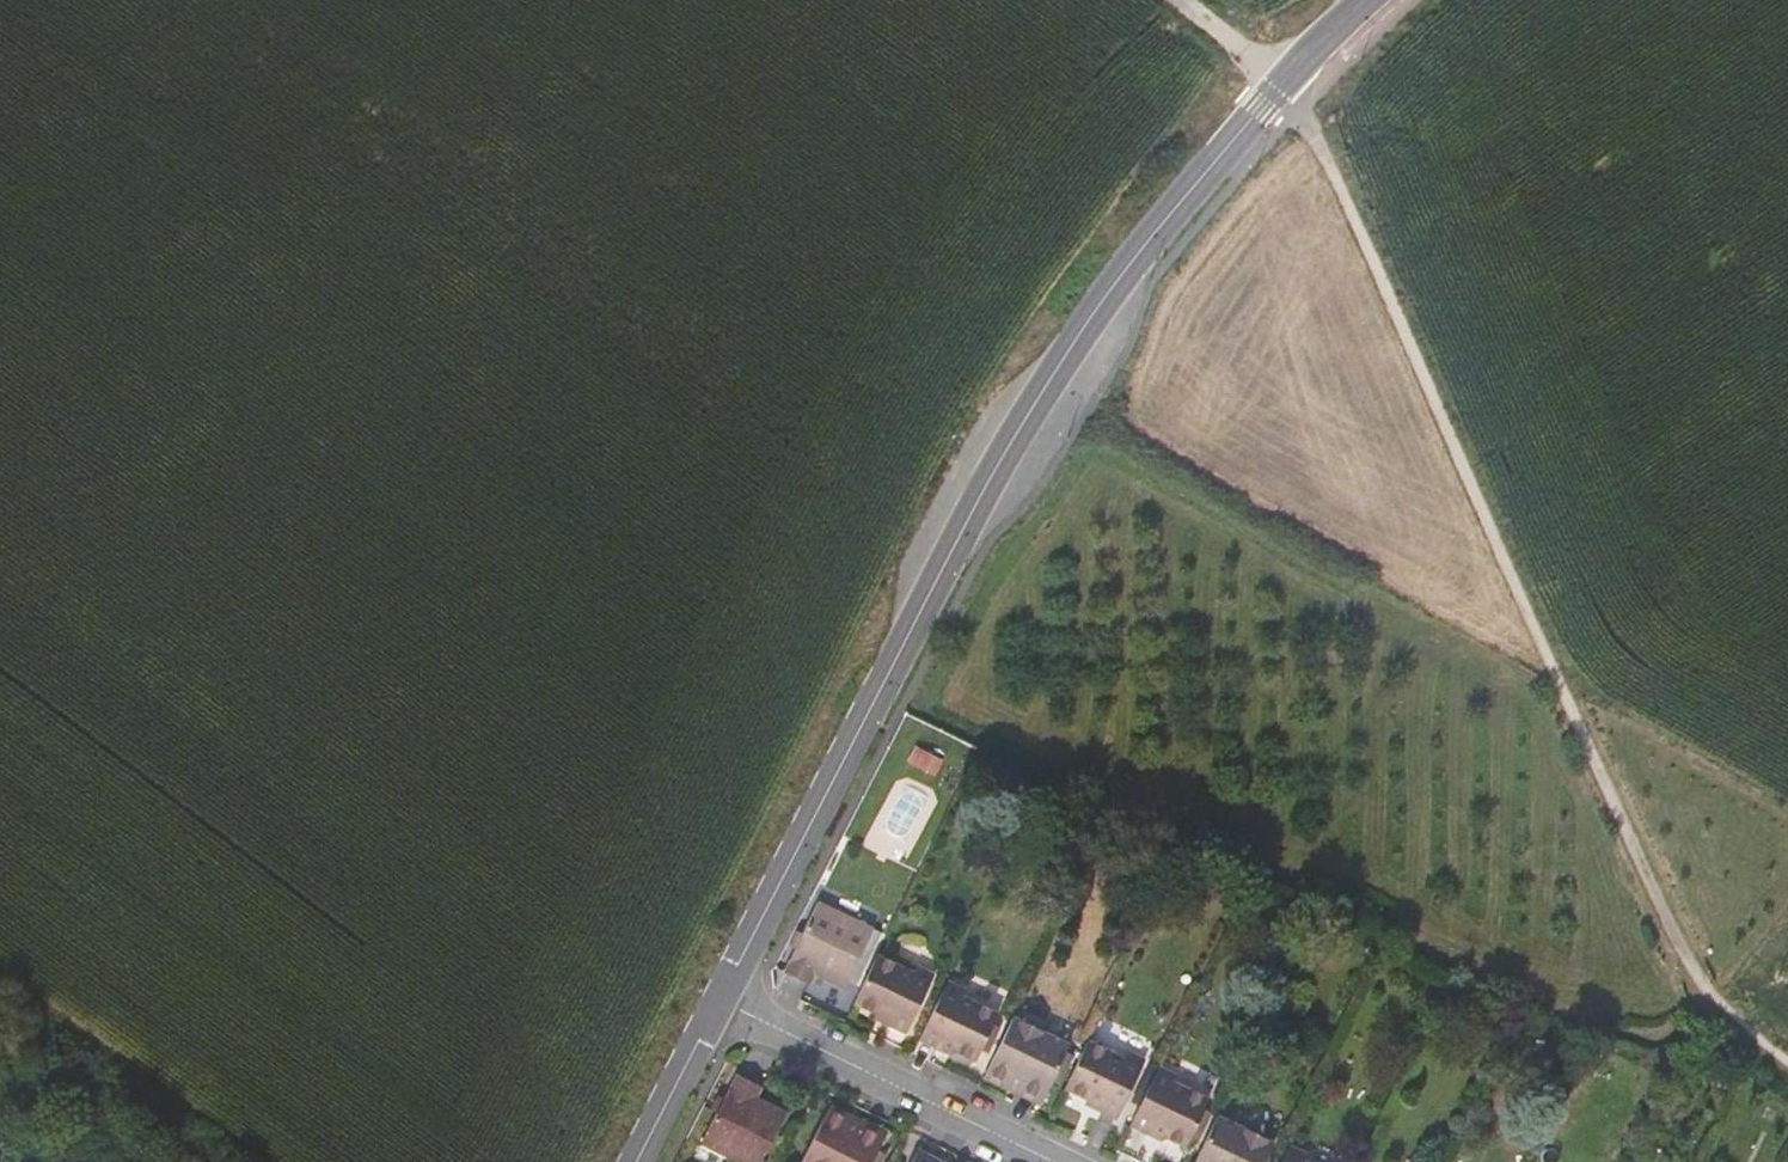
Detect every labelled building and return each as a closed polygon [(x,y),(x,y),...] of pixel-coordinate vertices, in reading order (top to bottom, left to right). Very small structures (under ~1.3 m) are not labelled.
[(873,928),(818,902),(803,932),(796,946),(785,969),(809,981),(813,972),(844,987),(873,928)] [(796,946),(803,932),(795,929),(788,942),(796,946)] [(889,1026),(906,1034),(933,979),(916,971),(879,952),(855,1004),(891,1021),(889,1026)] [(919,964),(916,971),(933,979),(936,973),(919,964)] [(949,979),(946,985),(963,993),(966,987),(949,979)] [(975,1061),(1000,1011),(963,993),(946,985),(920,1040),(936,1048),(938,1044),(975,1061)] [(1014,1018),(985,1079),(1003,1088),(1008,1079),(1044,1096),(1069,1045),(1014,1018)] [(1141,1068),(1124,1059),(1087,1042),(1064,1090),(1101,1107),(1099,1111),(1116,1119),(1141,1068)] [(1141,1068),(1145,1060),(1128,1051),(1124,1059),(1141,1068)] [(1159,1066),(1155,1075),(1171,1082),(1175,1074),(1159,1066)] [(758,1099),(763,1088),(737,1075),(725,1098),(718,1112),(702,1142),(741,1161),(761,1161),(786,1113),(758,1099)] [(1186,1146),(1208,1100),(1171,1082),(1155,1075),(1131,1126),(1147,1134),(1149,1129),(1186,1146)] [(1044,1096),(1008,1079),(1003,1088),(1040,1105),(1044,1096)] [(716,1094),(710,1108),(718,1112),(725,1098),(716,1094)] [(831,1107),(802,1161),(872,1161),(881,1145),(844,1127),(848,1116),(831,1107)] [(1197,1161),(1264,1161),(1273,1142),(1219,1115),(1197,1161)] [(848,1116),(844,1127),(881,1145),(886,1135),(848,1116)] [(1291,1144),(1287,1153),(1304,1161),(1308,1152),(1291,1144)] [(935,1158),(918,1150),(912,1161),(934,1161),(935,1158)] [(1304,1161),(1287,1153),(1283,1161),(1305,1161),(1304,1161)]
